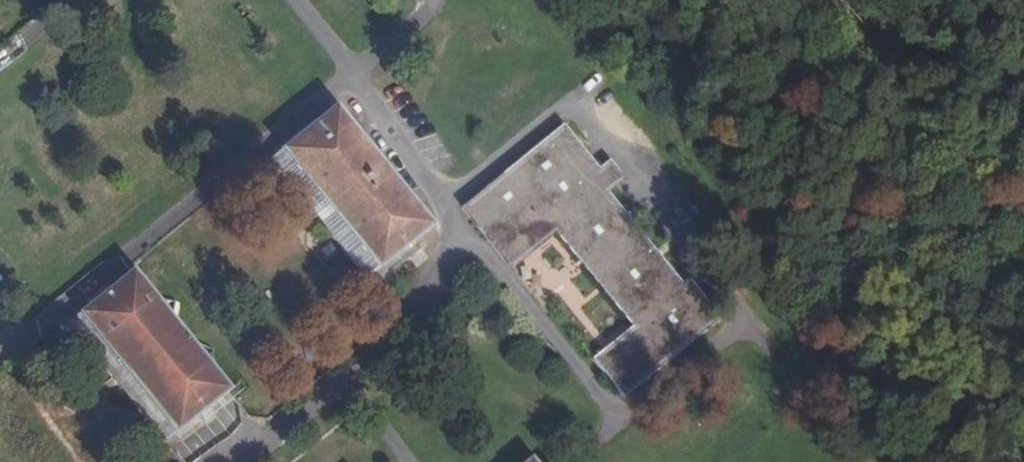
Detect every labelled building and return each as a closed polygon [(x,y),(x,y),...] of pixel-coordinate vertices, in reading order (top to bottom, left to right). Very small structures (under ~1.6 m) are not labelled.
[(364,255),(378,270),(435,224),(423,207),(419,210),(350,129),(352,124),(337,105),(282,151),(296,171),(300,168),(368,251),(364,255)] [(515,194),(580,144),(565,124),(472,201),(516,257),(548,231),(515,194)] [(630,321),(681,282),(608,191),(614,187),(601,168),(580,144),(515,194),(548,231),(554,227),(630,321)] [(367,280),(378,270),(364,255),(368,251),(300,168),(296,171),(282,151),(269,160),(367,280)] [(601,168),(614,187),(628,176),(616,158),(601,168)] [(163,420),(177,435),(231,391),(218,375),(213,377),(142,292),(147,288),(135,273),(81,317),(91,332),(96,328),(167,416),(163,420)] [(686,288),(681,282),(630,321),(637,328),(598,359),(627,394),(723,317),(695,280),(686,288)] [(167,444),(177,435),(163,420),(167,416),(96,328),(91,332),(81,317),(68,327),(167,444)]
